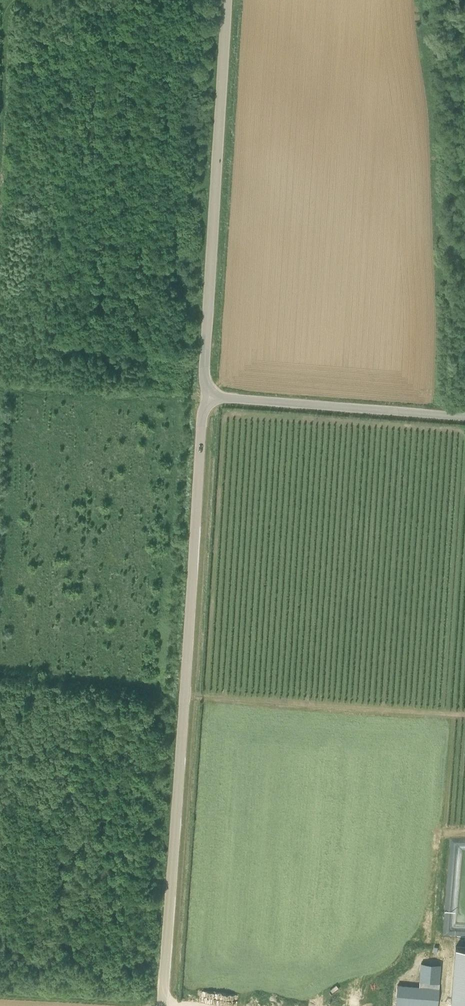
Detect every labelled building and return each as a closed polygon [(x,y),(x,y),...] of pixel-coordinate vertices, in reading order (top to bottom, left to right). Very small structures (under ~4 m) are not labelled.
[(456,947),(451,1005),(464,1005),(464,948),(456,947)] [(421,963),(419,987),(398,985),(396,1005),(410,1005),(438,1005),(441,965),(421,963)]
